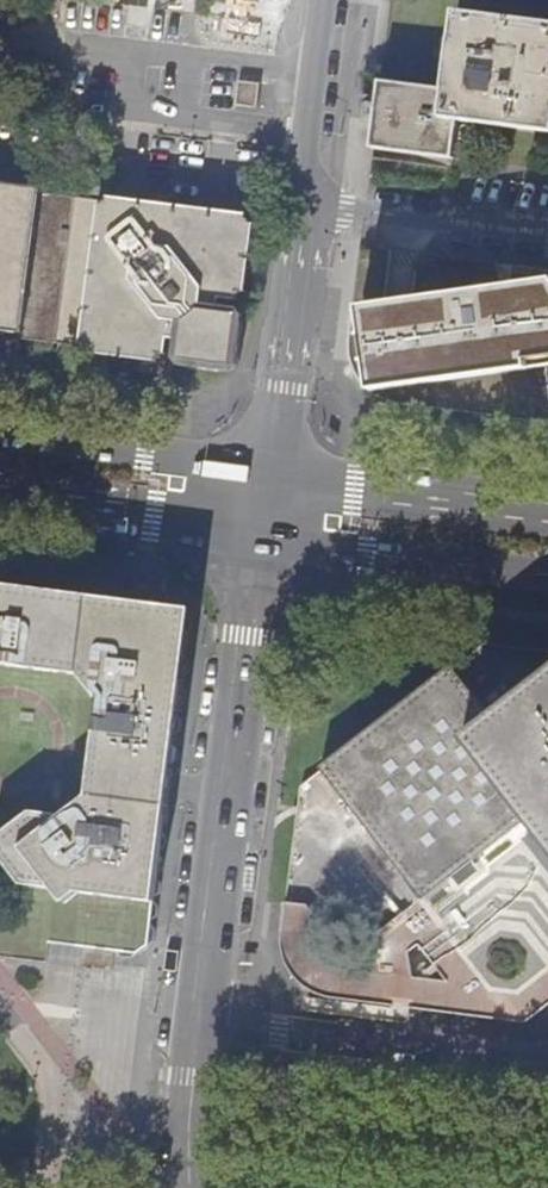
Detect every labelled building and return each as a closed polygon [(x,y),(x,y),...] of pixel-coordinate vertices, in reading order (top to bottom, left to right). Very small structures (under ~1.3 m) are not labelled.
[(456,11),(446,90),(443,117),(458,119),(547,131),(547,23),(456,11)] [(238,81),(236,104),(256,107),(259,84),(238,81)] [(443,117),(446,90),(383,82),(381,81),(372,147),(454,157),(458,119),(443,117)] [(57,345),(158,358),(159,352),(168,354),(173,360),(232,366),(238,309),(220,306),(221,302),(221,298),(222,287),(240,290),(248,220),(76,199),(41,195),(40,193),(0,188),(0,325),(23,329),(22,340),(57,345)] [(449,254),(362,244),(350,336),(350,349),(351,358),(355,367),(359,375),(369,389),(378,395),(395,402),(513,417),(547,422),(547,267),(449,254)] [(239,300),(240,290),(222,287),(221,298),(239,300)] [(188,656),(185,652),(188,633),(167,607),(148,605),(145,601),(143,598),(129,596),(125,601),(117,601),(113,595),(103,593),(99,599),(85,597),(81,591),(70,589),(69,594),(53,592),(49,587),(42,586),(37,590),(27,589),(20,583),(10,582),(5,587),(0,585),(0,814),(23,817),(0,835),(0,853),(25,887),(21,923),(3,921),(0,924),(0,957),(48,963),(50,948),(53,945),(65,946),(79,947),(83,949),(114,952),(117,949),(123,957),(133,958),(157,939),(159,928),(153,922),(161,916),(161,906),(155,898),(163,893),(164,885),(157,878),(166,871),(167,861),(161,853),(168,847),(169,836),(166,831),(170,802),(174,772),(175,764),(178,762),(180,750),(176,745),(177,734),(182,730),(183,719),(178,710),(186,702),(187,691),(182,686),(185,679),(184,673),(189,670),(191,661),(188,656)] [(194,607),(145,601),(148,605),(167,607),(188,633),(185,652),(188,656),(194,607)] [(547,670),(547,650),(502,647),(489,645),(479,645),(463,654),(455,663),(369,731),(321,769),(420,901),(525,817),(464,737),(547,670)] [(464,737),(525,817),(547,847),(547,670),(464,737)] [(525,817),(420,901),(321,769),(308,779),(303,785),(300,791),(282,948),(284,959),(287,968),(293,977),(300,985),(309,991),(318,996),(437,1010),(524,1020),(547,1002),(547,847),(525,817)] [(112,971),(114,952),(83,949),(81,967),(112,971)]
